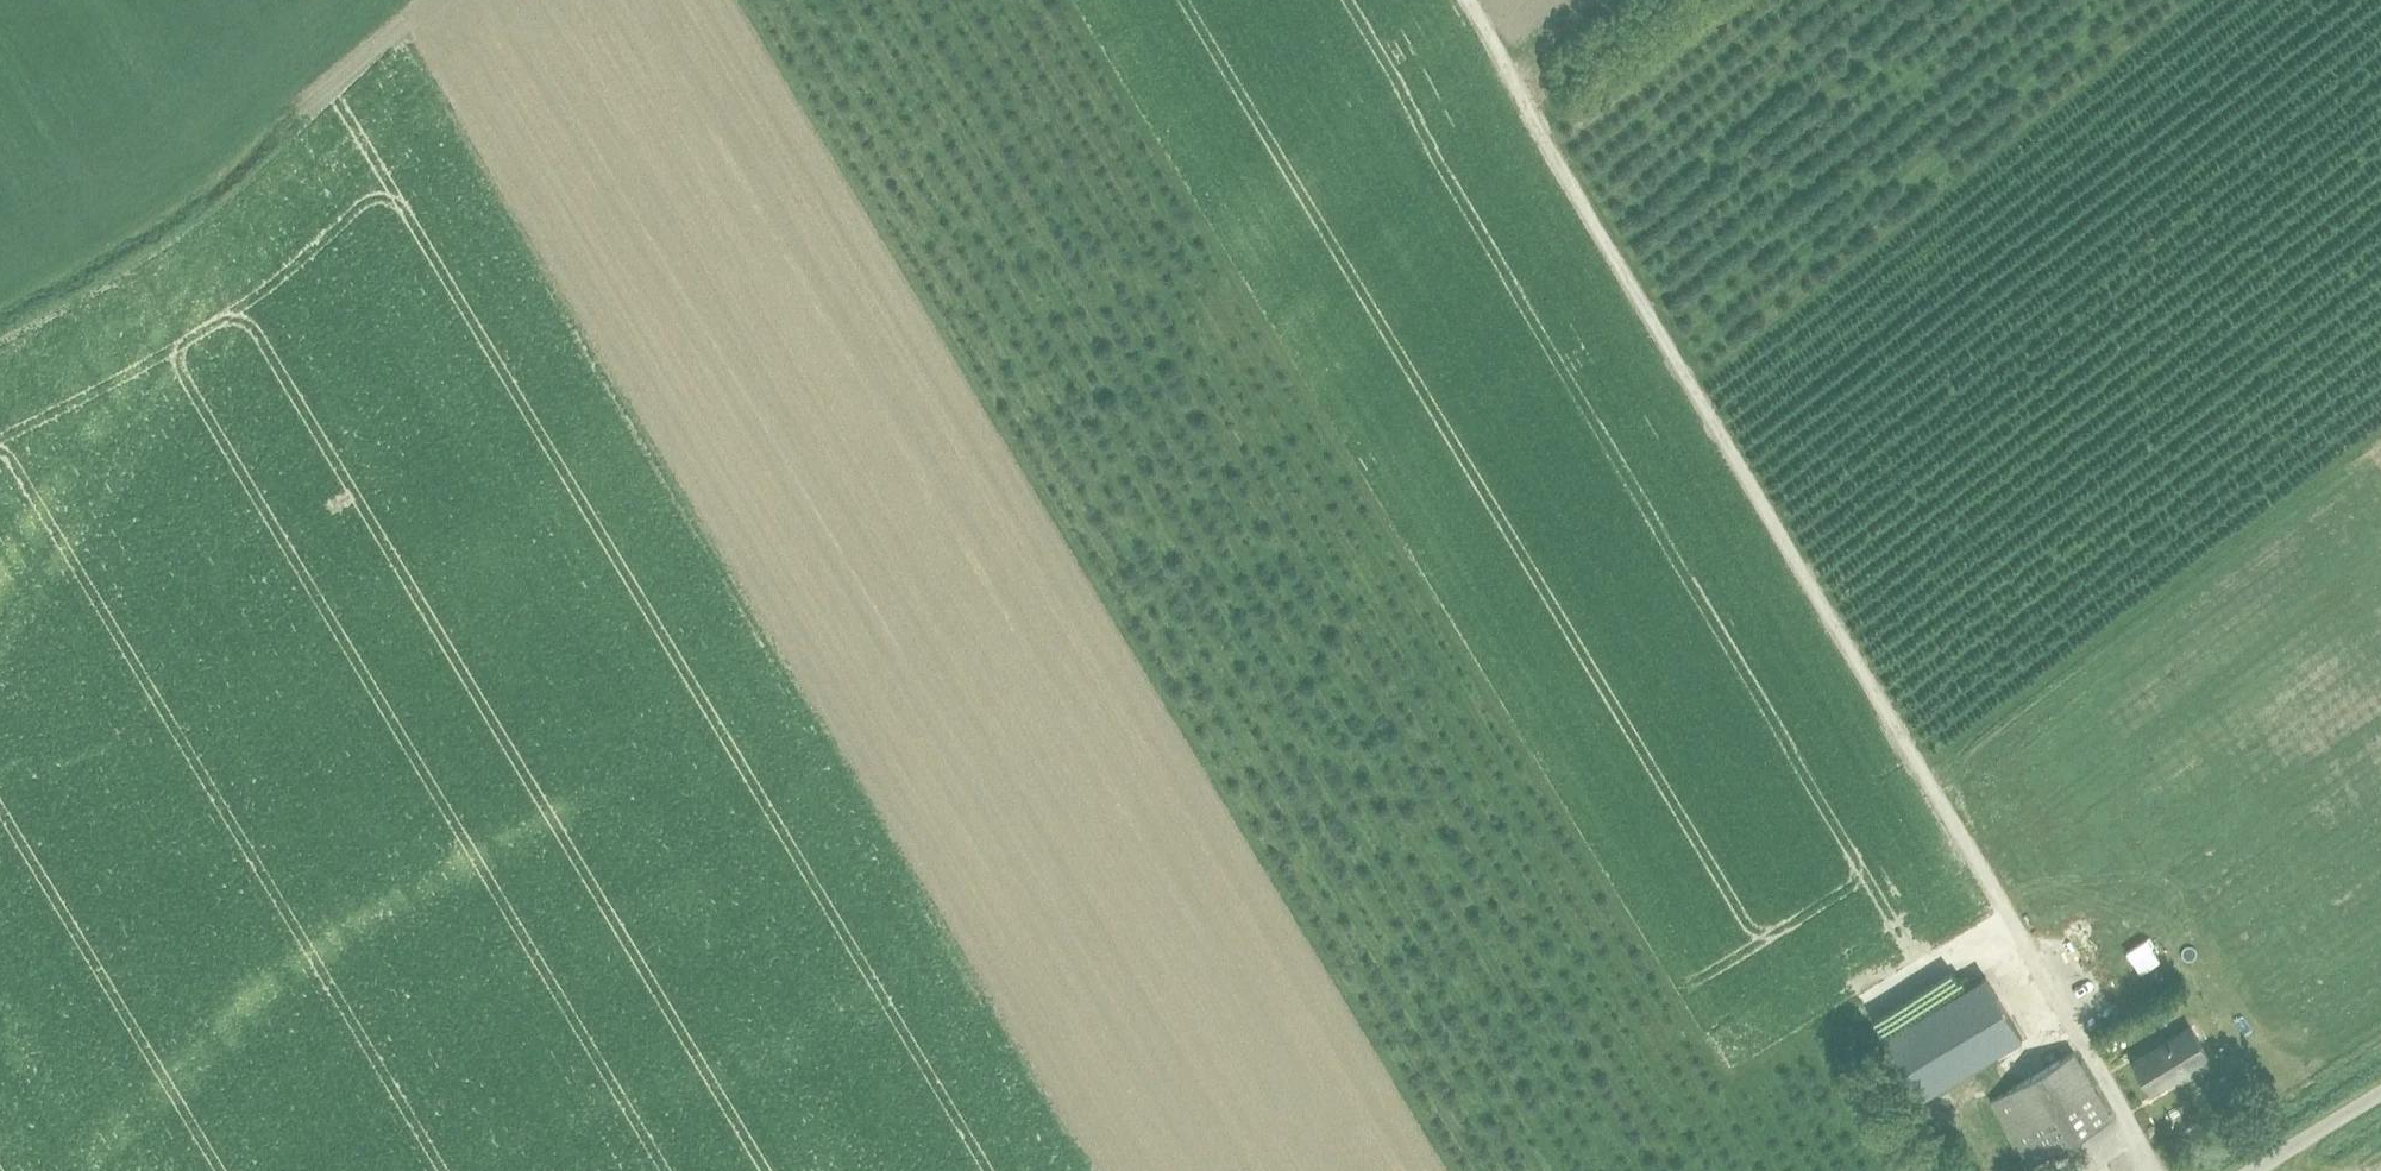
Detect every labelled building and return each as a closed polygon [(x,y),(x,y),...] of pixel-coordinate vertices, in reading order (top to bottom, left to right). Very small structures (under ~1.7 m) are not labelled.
[(1920,1099),(2023,1036),(1986,975),(1883,1037),(1920,1099)] [(2153,1091),(2209,1058),(2190,1026),(2134,1059),(2153,1091)] [(2031,1165),(2112,1115),(2073,1051),(1991,1100),(2031,1165)]
